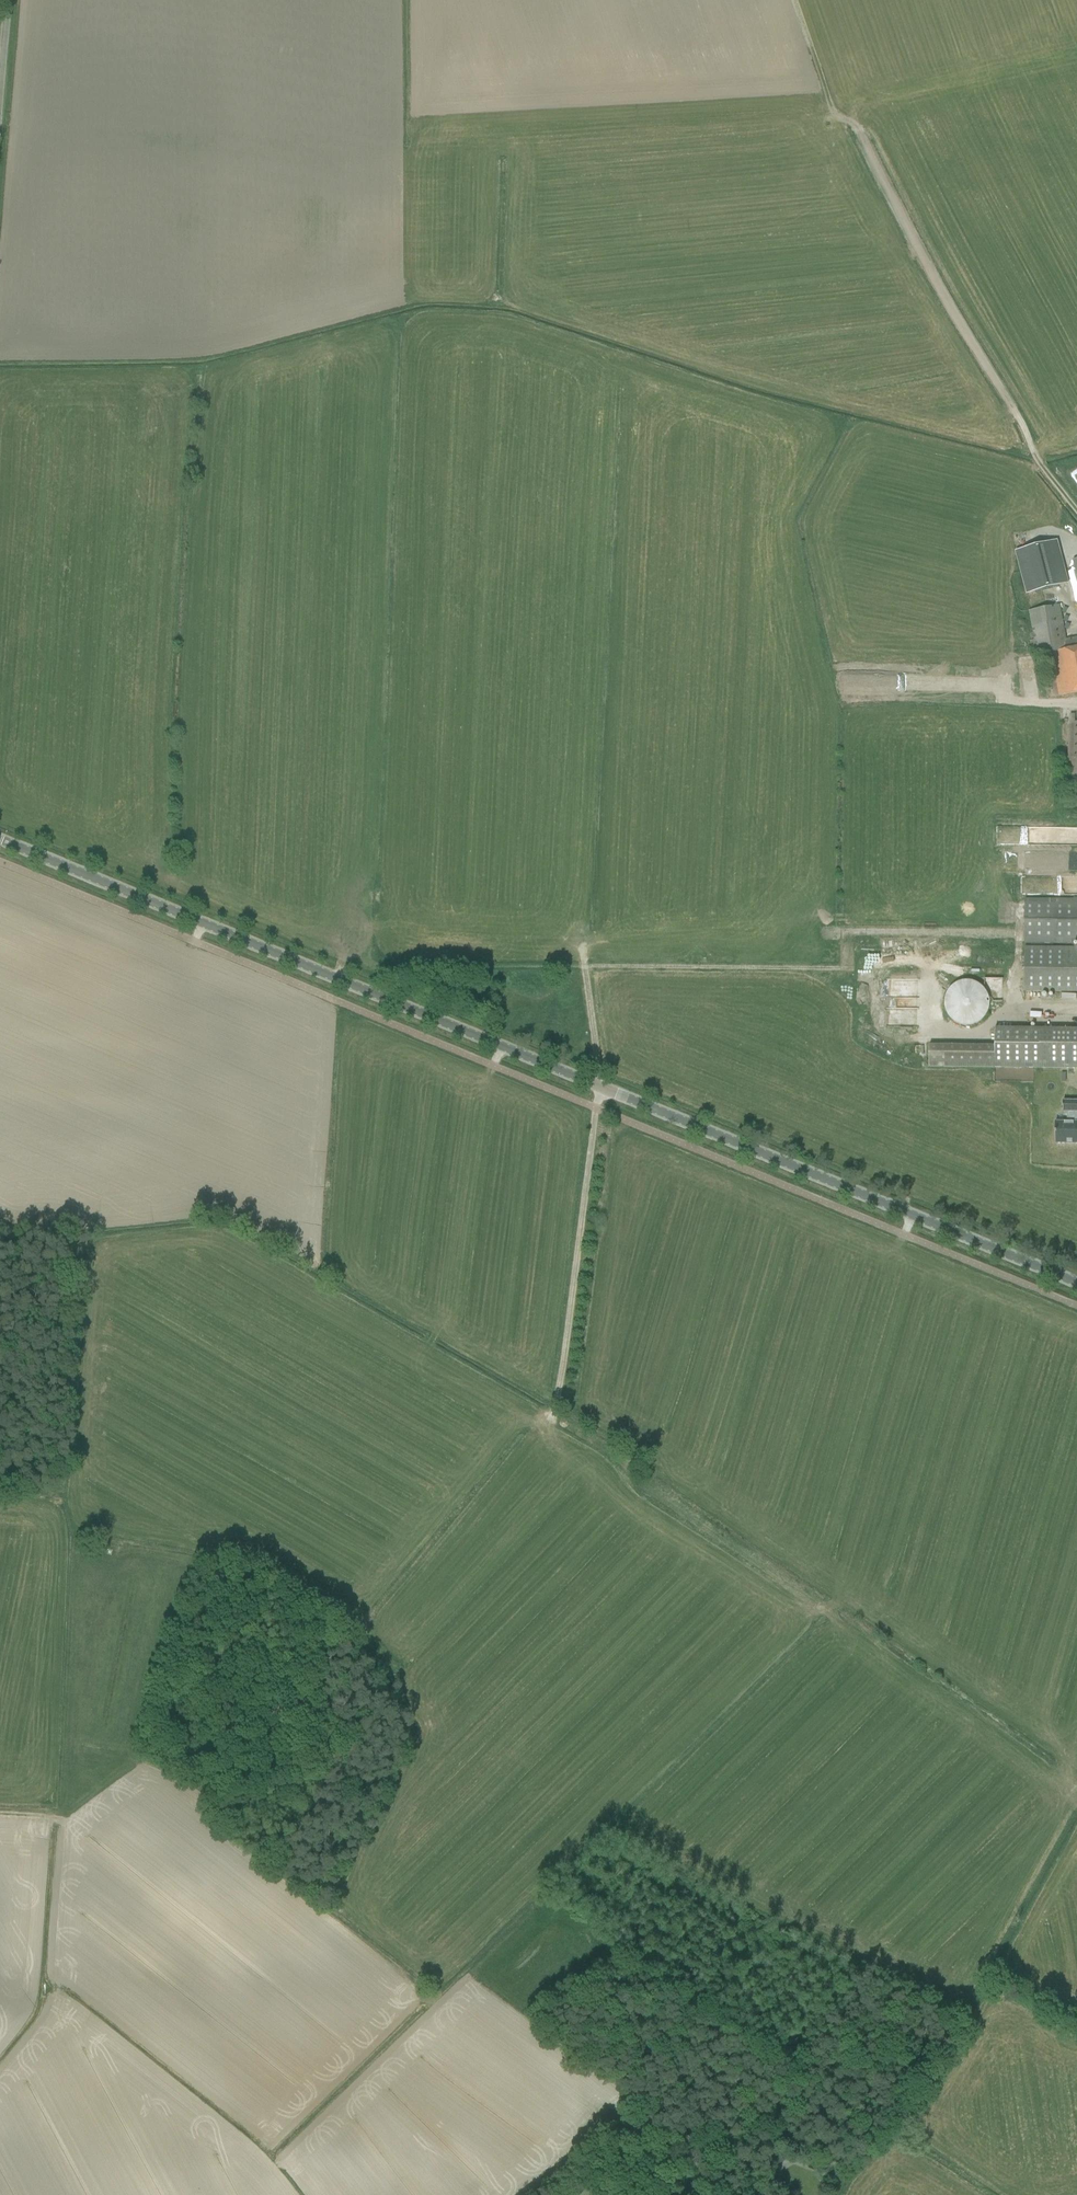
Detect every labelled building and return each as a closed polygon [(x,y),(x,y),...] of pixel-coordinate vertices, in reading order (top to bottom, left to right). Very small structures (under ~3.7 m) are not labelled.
[(1069,584),(1057,541),(1018,551),(1017,551),(1015,552),(1026,595),(1069,584)] [(1029,611),(1034,640),(1030,641),(1032,652),(1036,652),(1036,656),(1046,654),(1054,695),(1056,695),(1076,692),(1076,637),(1066,639),(1066,637),(1060,606),(1029,611)] [(1068,761),(1072,767),(1071,799),(1076,799),(1076,722),(1075,722),(1075,715),(1070,715),(1069,715),(1069,722),(1068,759),(1068,761)] [(1015,897),(1076,897),(1076,879),(1065,879),(1065,887),(1069,887),(1069,895),(1054,895),(1054,880),(1043,880),(1043,881),(1035,881),(1035,872),(1022,872),(1022,878),(1015,878),(1015,897)] [(1025,899),(1024,943),(1076,944),(1076,900),(1025,899)] [(1025,947),(1024,992),(1076,992),(1076,948),(1025,947)] [(962,1025),(967,1025),(971,1025),(976,1024),(979,1022),(983,1019),(986,1015),(988,1011),(989,1005),(989,1000),(988,995),(986,990),(983,987),(979,984),(976,982),(971,981),(966,980),(961,981),(956,983),(952,986),(949,990),(946,994),(945,999),(944,1003),(945,1007),(946,1012),(949,1016),(952,1020),(957,1023),(962,1025)] [(884,1006),(884,1024),(903,1023),(903,998),(880,999),(880,1006),(884,1006)] [(929,1056),(929,1067),(1076,1069),(1076,1029),(995,1029),(995,1046),(929,1045),(929,1056)] [(988,1081),(1026,1081),(1026,1068),(988,1068),(988,1081)] [(1055,1143),(1076,1144),(1076,1102),(1063,1101),(1063,1112),(1070,1112),(1069,1125),(1057,1125),(1057,1122),(1055,1122),(1055,1143)]
